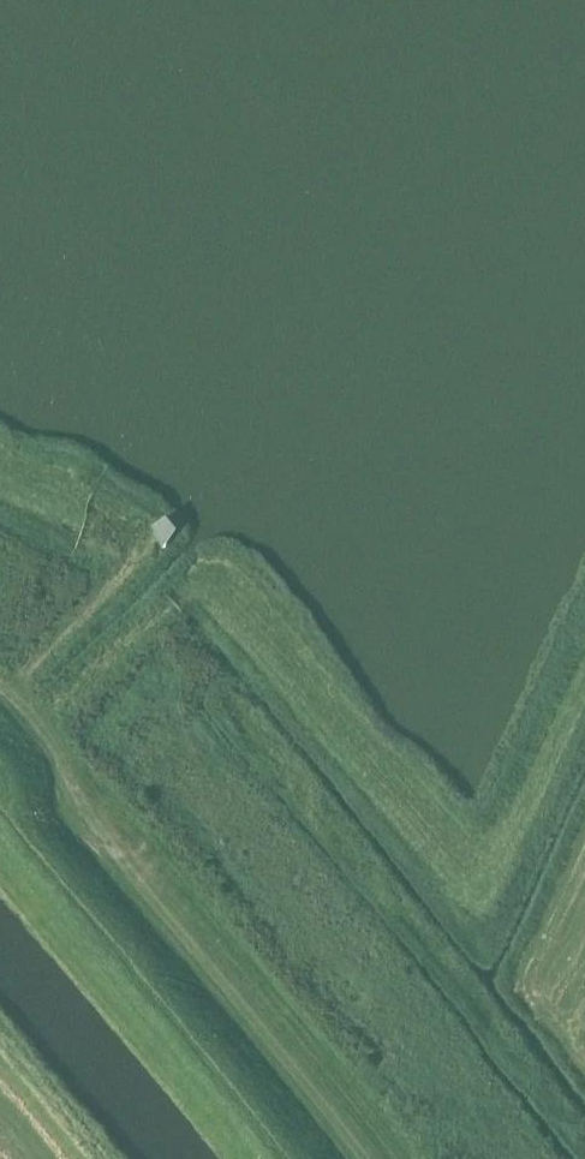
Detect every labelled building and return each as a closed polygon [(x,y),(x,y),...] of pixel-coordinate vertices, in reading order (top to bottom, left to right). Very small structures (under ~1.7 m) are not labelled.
[(161,543),(176,523),(166,507),(153,519),(161,543)]
